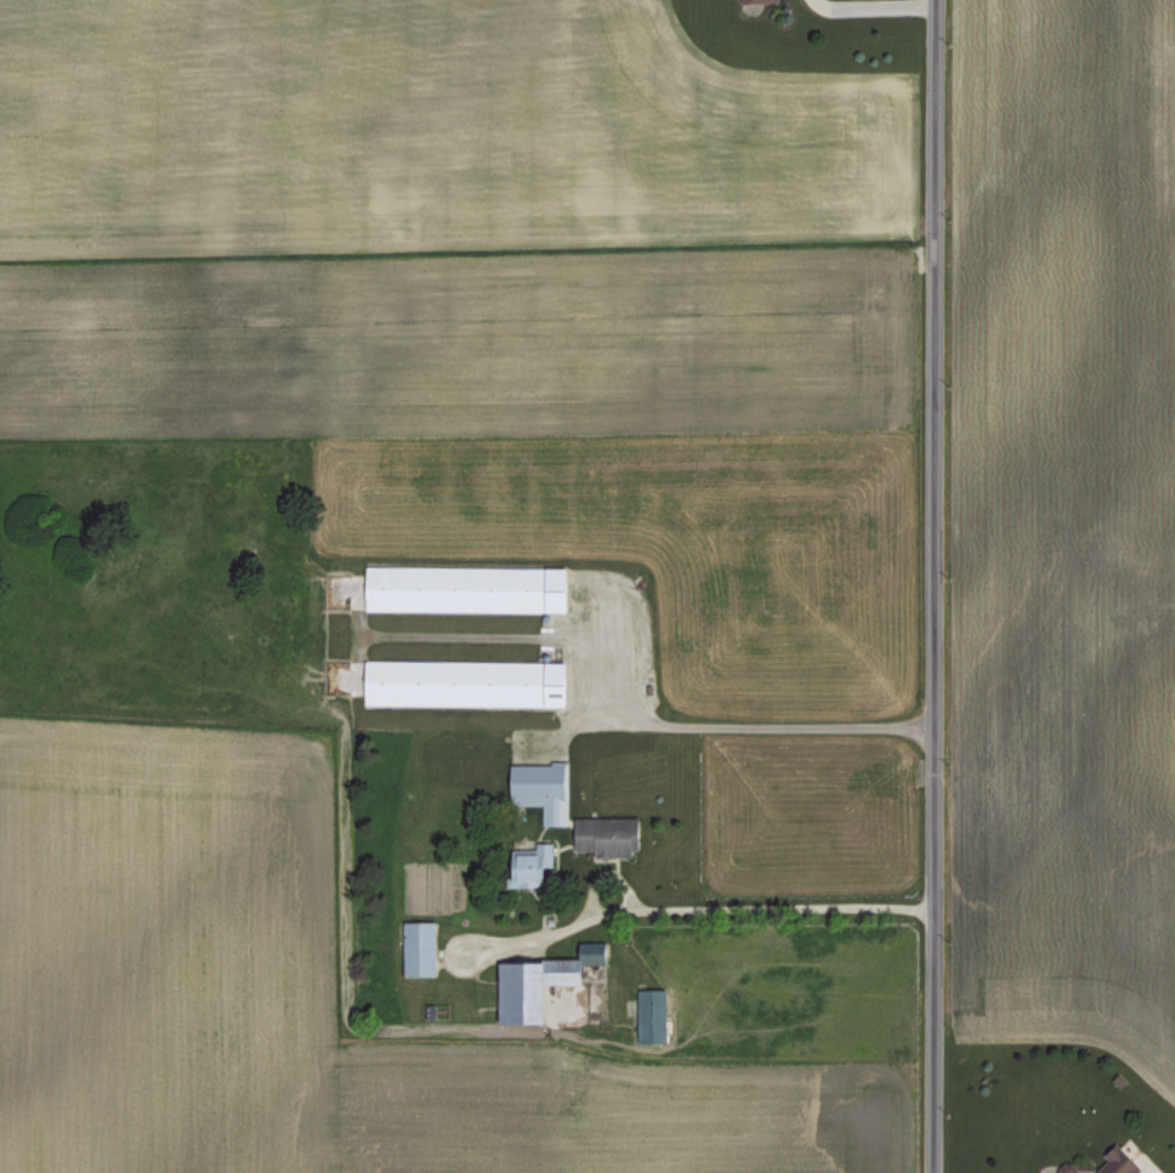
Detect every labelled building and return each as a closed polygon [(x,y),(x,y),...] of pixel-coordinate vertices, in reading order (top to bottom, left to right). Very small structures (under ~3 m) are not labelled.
[(573,611),(574,566),(370,563),(369,608),(573,611)] [(572,705),(573,660),(369,658),(368,704),(572,705)] [(545,804),(545,823),(571,823),(571,762),(516,762),(515,804),(545,804)] [(640,854),(641,816),(578,815),(578,853),(640,854)] [(556,840),(540,840),(540,850),(525,850),(524,864),(518,864),(518,876),(510,876),(510,885),(548,886),(548,866),(556,866),(556,840)] [(441,973),(439,919),(407,919),(408,974),(441,973)] [(553,1021),(552,983),(590,983),(590,962),(611,962),(611,950),(583,951),(583,957),(500,959),(501,1022),(553,1021)] [(639,987),(640,1041),(670,1040),(669,987),(639,987)] [(1109,1141),(1095,1153),(1102,1160),(1087,1172),(1127,1172),(1133,1168),(1109,1141)] [(1066,1165),(1056,1172),(1072,1172),(1066,1165)]
